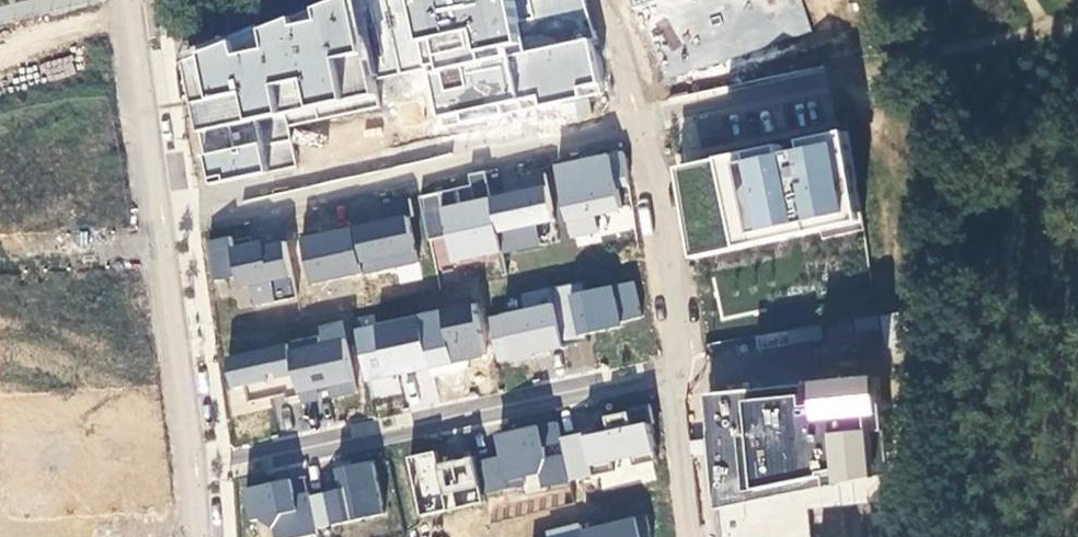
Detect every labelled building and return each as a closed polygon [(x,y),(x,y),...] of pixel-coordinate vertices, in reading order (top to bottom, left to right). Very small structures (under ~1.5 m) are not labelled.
[(187,66),(211,188),(269,178),(255,124),(376,99),(354,0),(353,0),(187,66)] [(442,130),(600,96),(591,44),(599,45),(585,0),(415,0),(442,130)] [(674,0),(631,0),(635,13),(674,0)] [(723,131),(720,120),(701,124),(704,136),(723,131)] [(779,149),(675,172),(690,261),(862,226),(846,135),(802,144),(802,155),(782,159),(779,149)] [(622,156),(555,171),(570,240),(597,235),(595,219),(621,213),(616,190),(627,188),(622,156)] [(455,192),(418,201),(427,245),(448,239),(454,266),(539,248),(535,228),(552,225),(544,177),(519,182),(523,195),(490,203),(485,176),(469,178),(473,206),(458,209),(455,192)] [(320,233),(301,236),(311,288),(417,266),(407,220),(412,220),(409,202),(381,208),(382,226),(320,238),(320,233)] [(230,240),(208,245),(213,285),(238,280),(239,292),(250,290),(255,310),(297,302),(284,246),(264,249),(264,244),(231,251),(230,240)] [(583,285),(550,292),(563,350),(587,345),(586,338),(621,330),(620,326),(640,321),(633,285),(585,295),(583,285)] [(525,314),(488,322),(497,365),(511,362),(512,366),(535,362),(534,357),(563,351),(563,350),(550,292),(522,298),(525,314)] [(474,308),(354,333),(365,384),(430,370),(432,379),(468,372),(466,363),(485,360),(474,308)] [(317,341),(227,360),(234,392),(245,389),(248,405),(285,397),(285,402),(299,399),(300,407),(319,404),(316,392),(327,390),(328,401),(355,396),(344,342),(318,347),(317,341)] [(812,363),(812,378),(840,378),(840,364),(812,363)] [(704,399),(716,513),(888,478),(880,382),(704,399)] [(584,437),(560,442),(561,446),(563,459),(568,484),(613,475),(611,466),(631,462),(632,469),(656,464),(648,428),(652,428),(648,408),(605,417),(605,420),(592,423),(596,438),(584,440),(584,437)] [(502,461),(475,466),(482,497),(522,488),(521,481),(540,478),(542,491),(569,486),(568,484),(563,459),(545,462),(543,450),(561,446),(560,442),(556,426),(497,438),(502,461)] [(435,455),(408,460),(420,520),(484,507),(482,497),(475,466),(474,461),(438,468),(435,455)] [(242,492),(249,524),(259,522),(272,531),(274,536),(315,536),(314,532),(383,518),(372,466),(336,473),(340,493),(308,500),(308,495),(293,498),(290,483),(242,492)] [(644,518),(580,534),(579,529),(544,536),(649,536),(644,518)]
